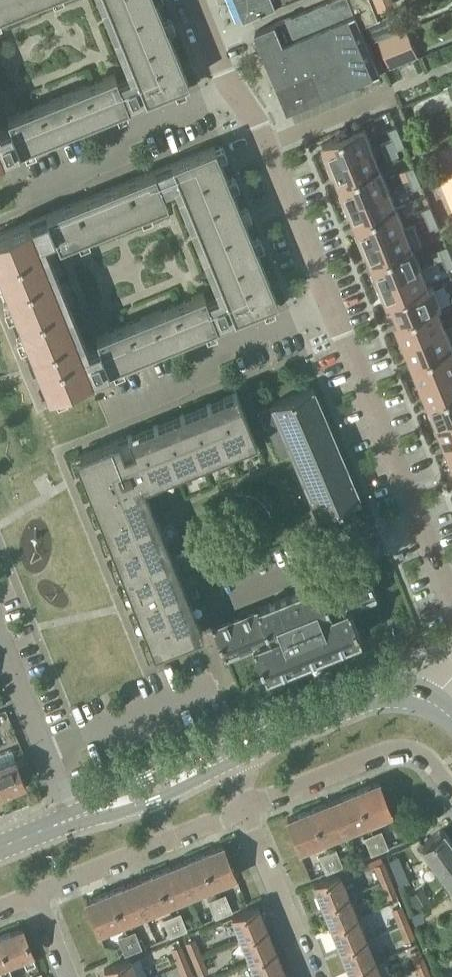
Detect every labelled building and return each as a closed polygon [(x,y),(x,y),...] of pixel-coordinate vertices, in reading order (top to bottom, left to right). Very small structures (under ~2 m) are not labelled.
[(187,81),(154,0),(105,0),(135,75),(118,82),(114,74),(6,117),(10,126),(0,130),(0,157),(127,105),(187,81)] [(36,0),(0,0),(0,14),(36,0)] [(288,1),(287,0),(238,0),(245,18),(288,1)] [(351,0),(332,0),(276,23),(285,43),(300,37),(332,23),(356,13),(351,0)] [(356,13),(362,26),(365,25),(381,19),(381,18),(378,12),(373,0),(351,0),(356,13)] [(393,0),(373,0),(378,12),(395,5),(393,0)] [(358,83),(381,73),(362,26),(356,13),(332,23),(358,83)] [(379,39),(393,34),(386,16),(381,18),(381,19),(365,25),(372,42),(379,39)] [(314,70),(300,37),(285,43),(276,23),(256,31),(277,85),(314,70)] [(325,97),(358,83),(332,23),(300,37),(314,70),(325,97)] [(393,34),(379,39),(389,64),(390,68),(396,66),(417,57),(406,28),(402,30),(393,34)] [(288,112),(325,97),(314,70),(277,85),(288,112)] [(327,166),(372,148),(363,127),(323,143),(326,153),(323,154),(327,166)] [(389,130),(393,139),(400,136),(396,127),(389,130)] [(405,146),(400,136),(393,139),(397,149),(405,146)] [(276,300),(214,146),(0,233),(0,275),(48,392),(216,324),(276,300)] [(339,184),(380,168),(372,148),(327,166),(332,177),(336,176),(339,184)] [(405,170),(410,179),(417,176),(413,166),(405,170)] [(344,206),(388,188),(380,168),(339,184),(343,193),(339,194),(344,206)] [(421,186),(417,176),(410,179),(414,189),(421,186)] [(440,181),(451,210),(451,176),(440,181)] [(355,224),(396,208),(388,188),(344,206),(348,218),(352,216),(355,224)] [(422,209),(426,219),(434,216),(430,206),(422,209)] [(404,228),(404,227),(396,208),(355,224),(359,233),(355,234),(360,246),(404,228)] [(438,225),(434,216),(426,219),(431,229),(438,225)] [(413,223),(404,227),(404,228),(360,246),(365,258),(368,256),(372,264),(412,248),(413,249),(422,245),(413,223)] [(439,249),(443,259),(451,256),(447,246),(439,249)] [(421,268),(413,249),(412,248),(372,264),(375,273),(371,274),(376,286),(421,268)] [(451,256),(443,259),(447,269),(451,267),(451,258),(451,256)] [(388,304),(429,288),(428,287),(421,268),(376,286),(381,298),(385,296),(388,304)] [(429,288),(388,304),(388,306),(392,304),(399,322),(396,324),(437,308),(437,309),(441,307),(432,285),(428,287),(429,288)] [(404,344),(445,328),(437,309),(437,308),(396,324),(404,344)] [(451,348),(451,345),(445,328),(404,344),(412,364),(451,348)] [(451,372),(451,348),(412,364),(420,384),(451,372)] [(451,395),(451,372),(420,384),(429,404),(451,395)] [(318,516),(359,499),(312,388),(272,405),(272,407),(257,413),(276,458),(291,452),(318,516)] [(74,456),(74,457),(74,458),(115,559),(151,650),(152,653),(159,650),(192,637),(195,636),(196,635),(201,633),(202,633),(200,629),(197,621),(196,619),(192,607),(190,603),(181,581),(179,576),(170,554),(168,549),(159,527),(157,523),(148,500),(147,496),(142,485),(146,484),(146,485),(148,484),(210,459),(254,441),(255,441),(256,441),(255,440),(239,398),(236,391),(208,402),(182,413),(154,424),(131,434),(126,435),(99,446),(74,456)] [(451,418),(451,395),(429,404),(437,425),(451,418)] [(451,442),(451,418),(437,425),(445,445),(451,442)] [(359,636),(347,607),(375,595),(364,566),(363,566),(212,627),(224,656),(225,656),(252,645),(264,675),(297,662),(325,650),(359,636)] [(15,760),(11,751),(0,756),(0,796),(26,786),(15,760)] [(368,824),(391,814),(378,783),(355,793),(368,824)] [(345,833),(368,824),(355,793),(332,802),(345,833)] [(322,842),(345,833),(332,802),(309,811),(322,842)] [(299,852),(322,842),(309,811),(286,821),(299,852)] [(442,830),(421,845),(451,887),(451,843),(442,830)] [(379,851),(387,848),(381,832),(373,835),(379,851)] [(371,855),(379,851),(373,835),(365,838),(371,855)] [(213,887),(235,878),(223,847),(200,856),(213,887)] [(334,870),(342,867),(335,850),(327,854),(334,870)] [(326,873),(334,870),(327,854),(319,857),(326,873)] [(190,896),(213,887),(200,856),(177,865),(190,896)] [(394,874),(404,870),(399,857),(389,861),(394,874)] [(380,883),(389,879),(383,863),(373,866),(380,883)] [(167,906),(190,896),(177,865),(154,875),(167,906)] [(400,888),(410,883),(404,870),(394,874),(400,888)] [(144,915),(167,906),(154,875),(131,884),(144,915)] [(322,907),(348,897),(339,875),(314,885),(322,907)] [(387,900),(396,896),(389,879),(380,883),(387,900)] [(121,924),(144,915),(131,884),(108,893),(121,924)] [(98,934),(121,924),(108,893),(85,903),(98,934)] [(224,915),(232,912),(225,896),(217,899),(224,915)] [(331,929),(357,918),(348,897),(322,907),(331,929)] [(216,919),(224,915),(217,899),(209,902),(216,919)] [(240,939),(265,928),(257,906),(231,917),(240,939)] [(398,926),(407,922),(400,906),(391,910),(398,926)] [(415,925),(425,921),(421,911),(411,915),(415,925)] [(178,934),(187,930),(180,913),(171,916),(178,934)] [(170,937),(178,934),(171,916),(163,920),(170,937)] [(340,951),(366,940),(357,918),(331,929),(340,951)] [(405,942),(414,939),(407,922),(398,926),(405,942)] [(248,961),(274,950),(265,928),(240,939),(248,961)] [(32,954),(22,929),(0,938),(0,944),(8,964),(22,959),(26,966),(35,962),(32,954)] [(133,952),(141,949),(134,933),(126,936),(133,952)] [(125,955),(133,952),(126,936),(118,939),(125,955)] [(192,960),(202,956),(195,939),(185,943),(192,960)] [(349,972),(375,962),(366,940),(340,951),(349,972)] [(8,964),(0,944),(0,973),(1,976),(11,972),(8,964)] [(181,945),(171,949),(177,966),(188,962),(181,945)] [(416,969),(425,966),(418,949),(409,952),(416,969)] [(283,972),(274,950),(248,961),(255,976),(270,976),(283,972)] [(199,976),(209,972),(202,956),(192,960),(199,976)] [(129,959),(104,969),(107,976),(137,976),(129,959)] [(188,962),(177,966),(182,976),(194,976),(188,962)] [(375,962),(349,972),(351,976),(381,976),(375,962)] [(425,966),(416,969),(419,976),(429,976),(425,966)]
